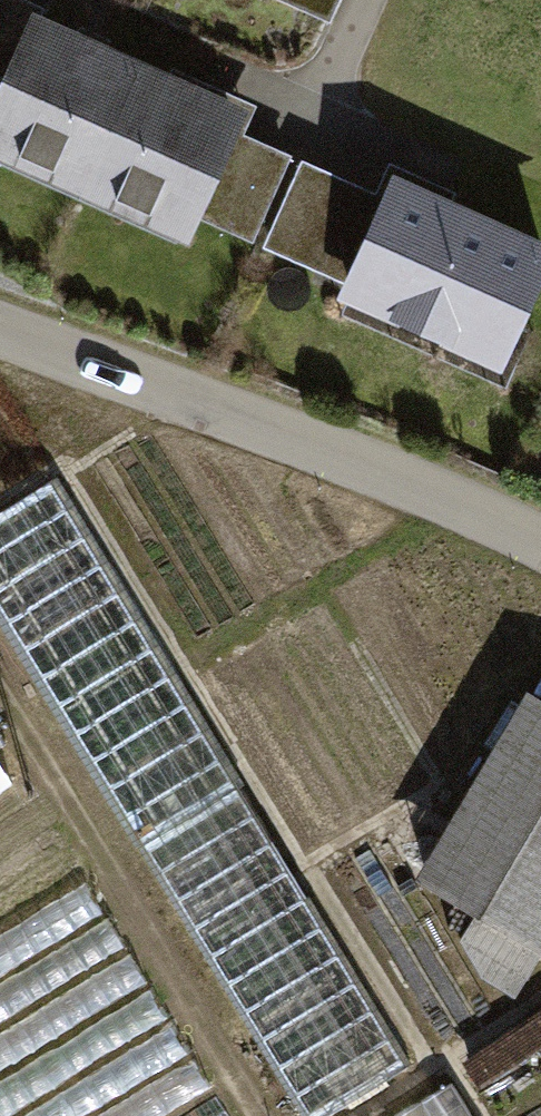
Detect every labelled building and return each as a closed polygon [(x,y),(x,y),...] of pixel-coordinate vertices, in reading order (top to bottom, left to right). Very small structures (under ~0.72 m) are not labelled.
[(148,67),(0,4),(0,87),(11,92),(0,119),(0,166),(89,204),(148,67)] [(259,115),(148,67),(89,204),(202,252),(213,228),(258,247),(293,167),(245,147),(259,115)] [(314,174),(276,258),(353,293),(345,313),(514,389),(540,330),(540,243),(403,181),(390,209),(314,174)] [(63,487),(0,525),(0,628),(294,1115),(345,1115),(416,1073),(63,487)] [(427,887),(540,953),(540,707),(534,703),(427,887)] [(17,795),(0,769),(0,806),(17,795)] [(187,1044),(92,883),(31,918),(52,954),(31,966),(105,1091),(187,1044)] [(455,1096),(422,1115),(468,1115),(455,1096)]
